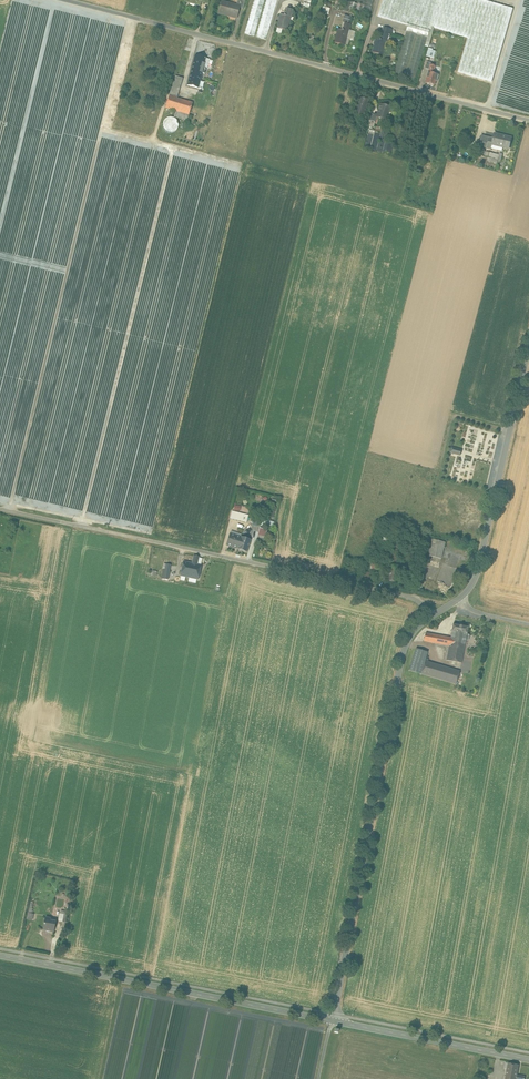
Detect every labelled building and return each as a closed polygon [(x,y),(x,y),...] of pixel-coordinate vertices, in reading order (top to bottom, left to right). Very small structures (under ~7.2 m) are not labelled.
[(222,2),(219,13),(236,17),(239,8),(243,9),(245,1),(243,0),(238,0),(236,5),(222,2)] [(245,34),(255,36),(265,0),(254,0),(245,34)] [(256,37),(266,40),(277,1),(278,0),(267,0),(256,37)] [(357,3),(350,1),(348,8),(370,14),(374,0),(358,0),(357,3)] [(378,16),(408,25),(404,39),(394,73),(415,80),(438,0),(382,0),(378,16)] [(285,15),(284,15),(280,14),(277,28),(276,32),(281,34),(282,29),(287,30),(290,17),(291,17),(293,10),(287,8),(285,15)] [(352,17),(345,15),(343,22),(345,23),(350,24),(352,17)] [(342,30),(338,29),(335,43),(345,45),(348,31),(349,32),(351,24),(350,24),(345,23),(343,30),(342,30)] [(379,40),(376,39),(372,52),(382,55),(385,44),(384,44),(385,41),(387,41),(388,34),(382,33),(381,40),(379,39),(379,40)] [(435,58),(436,49),(427,48),(426,56),(435,58)] [(206,58),(196,56),(193,67),(192,70),(202,73),(204,74),(206,68),(204,67),(206,58)] [(436,64),(427,62),(425,69),(429,69),(428,72),(425,83),(435,85),(436,80),(437,80),(439,75),(433,74),(436,64)] [(202,73),(192,70),(188,85),(198,88),(202,73)] [(176,76),(169,96),(177,98),(183,78),(176,76)] [(177,98),(169,96),(165,108),(176,111),(189,115),(193,103),(177,98)] [(369,101),(359,98),(354,115),(363,118),(369,101)] [(391,107),(381,104),(377,116),(371,114),(368,125),(374,127),(376,118),(386,121),(391,107)] [(189,115),(176,111),(174,116),(187,120),(189,115)] [(368,131),(373,133),(369,148),(382,151),(387,131),(370,127),(368,131)] [(512,138),(495,134),(494,138),(493,143),(492,145),(509,149),(512,138)] [(494,138),(482,135),(480,142),(487,144),(488,142),(493,143),(494,138)] [(499,155),(486,152),(485,156),(488,157),(487,161),(497,163),(499,155)] [(462,450),(452,447),(451,453),(461,455),(462,450)] [(276,507),(271,506),(268,517),(273,518),(276,507)] [(248,516),(232,512),(230,519),(247,523),(248,516)] [(266,537),(268,529),(260,527),(258,534),(266,537)] [(241,537),(230,534),(226,545),(237,549),(241,537)] [(251,540),(241,537),(237,549),(247,552),(251,540)] [(445,542),(432,539),(432,540),(426,539),(423,553),(428,554),(428,556),(441,559),(445,542)] [(192,563),(184,561),(181,575),(198,579),(201,565),(197,564),(199,557),(194,556),(192,563)] [(170,565),(164,564),(163,568),(164,568),(162,579),(168,580),(170,565)] [(400,568),(390,566),(387,581),(396,583),(400,568)] [(468,627),(453,625),(452,631),(451,638),(450,644),(464,646),(467,634),(468,627)] [(451,638),(425,633),(424,641),(449,646),(450,644),(451,638)] [(464,646),(450,644),(449,646),(447,660),(461,663),(464,646)] [(460,671),(424,661),(427,652),(416,649),(409,670),(456,684),(460,671)] [(56,920),(45,918),(43,929),(46,930),(46,931),(50,931),(54,931),(56,920)] [(508,1063),(505,1078),(525,1078),(525,1076),(517,1075),(519,1065),(508,1063)]
